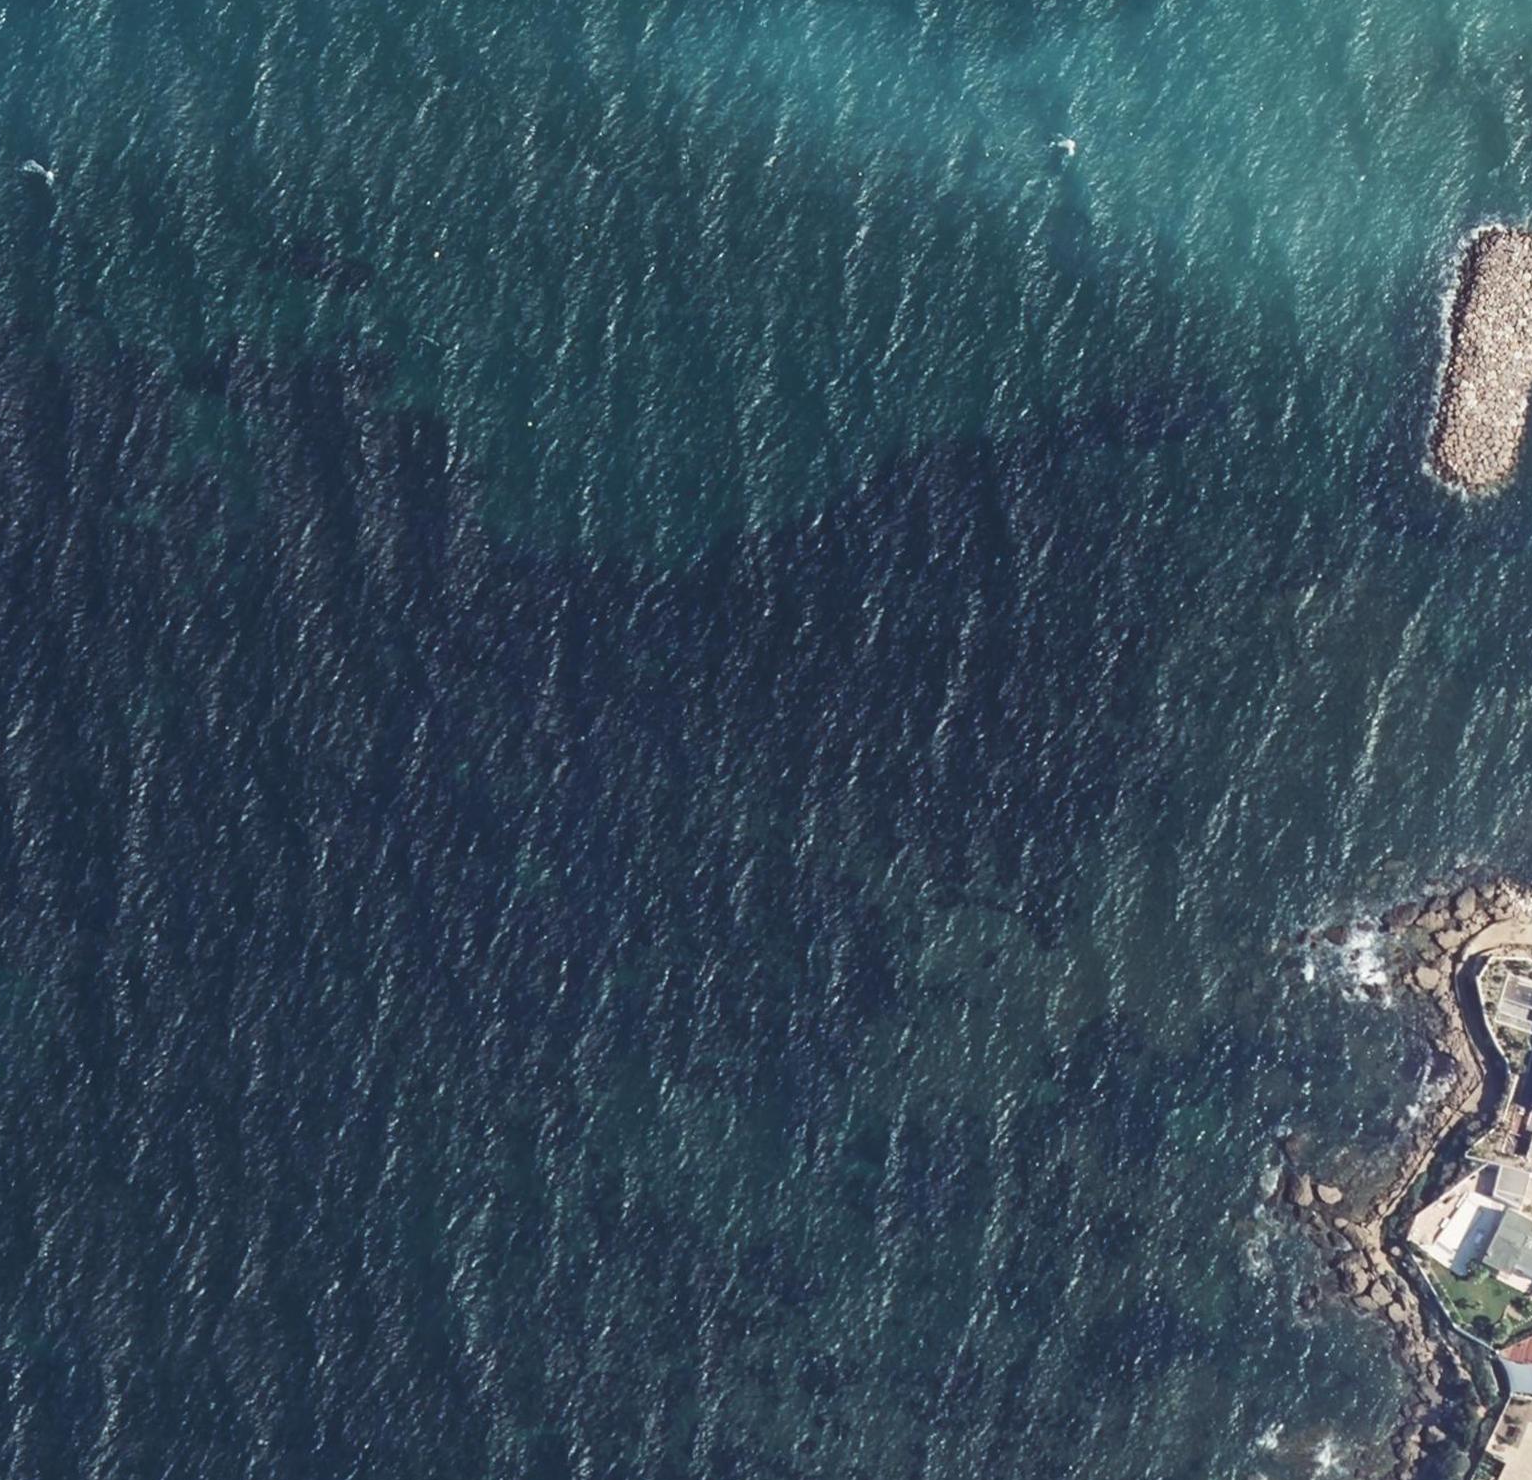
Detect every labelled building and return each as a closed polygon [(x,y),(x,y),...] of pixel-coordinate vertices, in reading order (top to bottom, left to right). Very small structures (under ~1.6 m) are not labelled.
[(1528,1004),(1514,1027),(1515,1031),(1531,1042),(1529,1046),(1531,1048),(1531,1003),(1528,1004)] [(1508,1148),(1504,1164),(1531,1171),(1531,1154),(1508,1148)] [(1530,1175),(1499,1168),(1492,1198),(1521,1211),(1530,1175)] [(1531,1277),(1531,1225),(1507,1212),(1483,1262),(1511,1276),(1515,1269),(1531,1277)]
